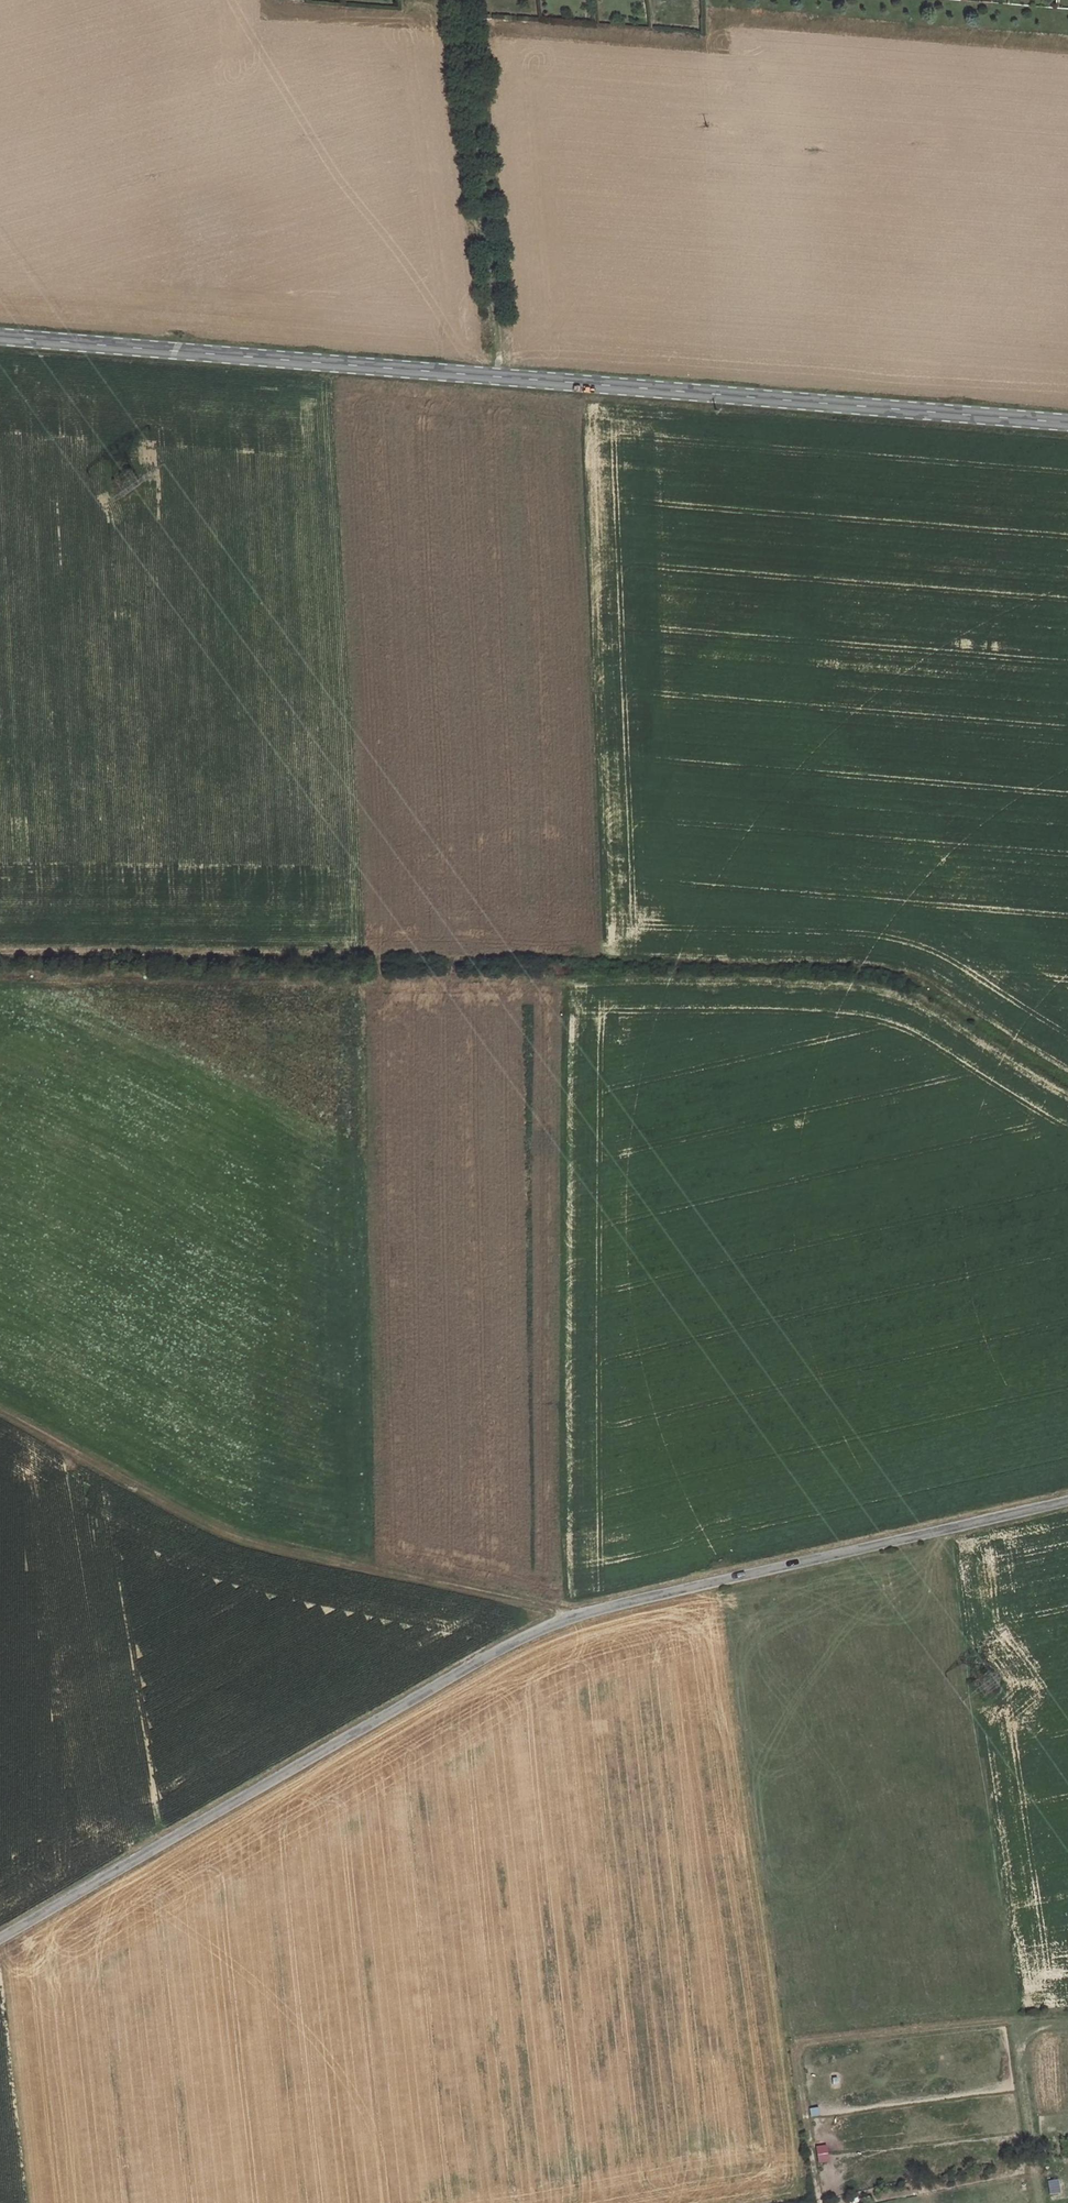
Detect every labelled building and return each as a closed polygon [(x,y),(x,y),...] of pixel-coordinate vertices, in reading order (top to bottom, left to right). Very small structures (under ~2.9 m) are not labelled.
[(824,2144),(814,2146),(817,2163),(827,2162),(824,2144)]
